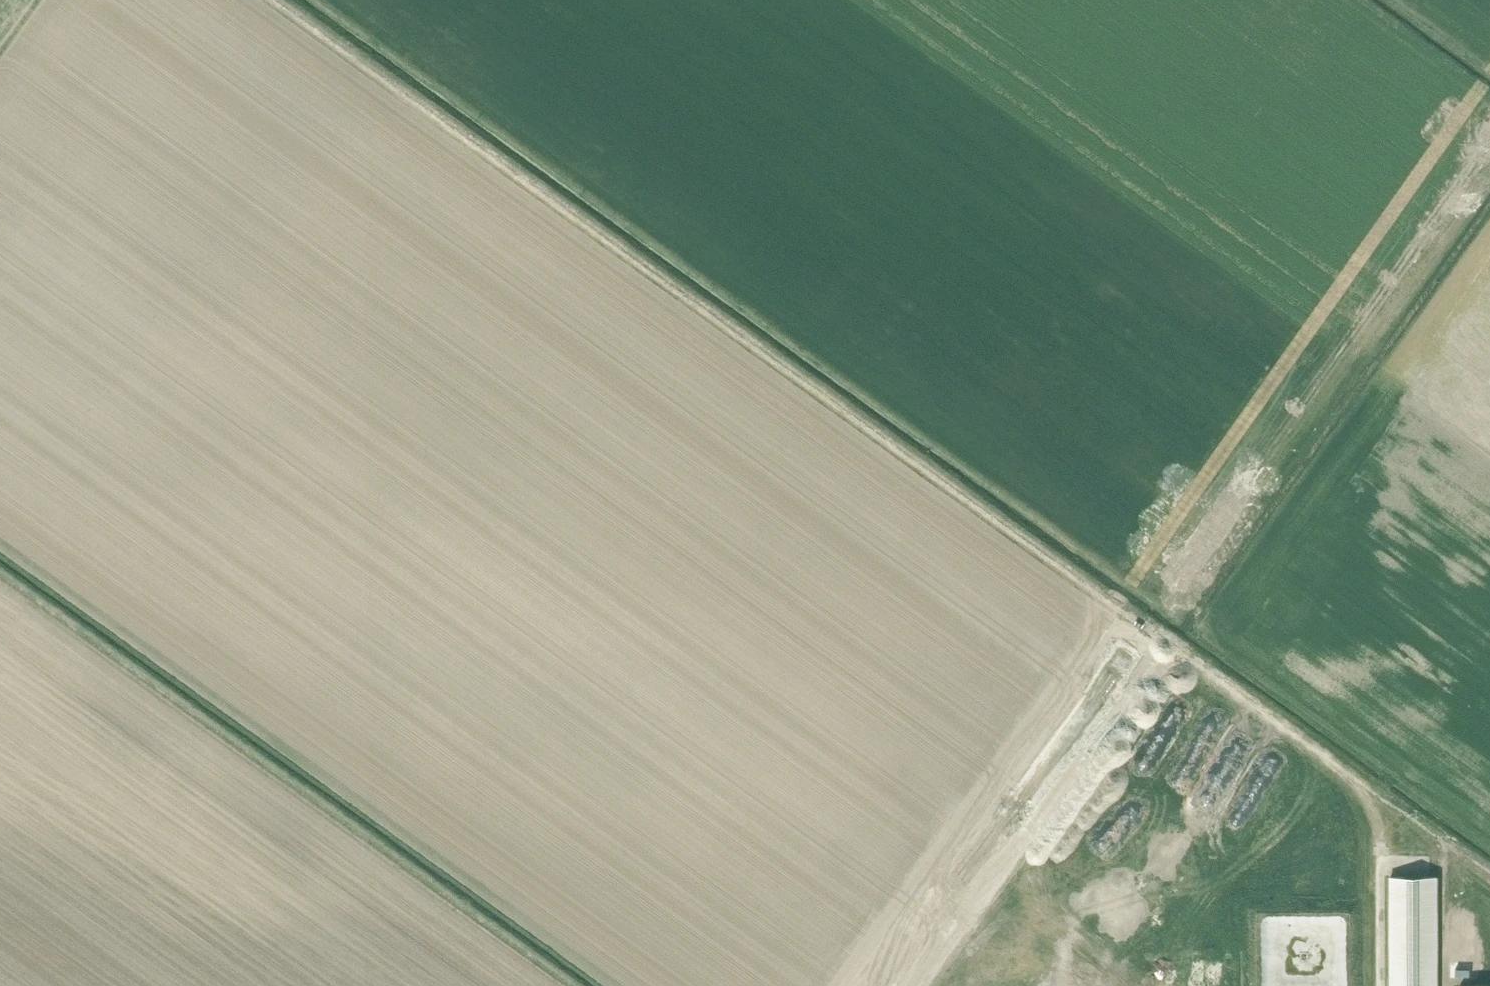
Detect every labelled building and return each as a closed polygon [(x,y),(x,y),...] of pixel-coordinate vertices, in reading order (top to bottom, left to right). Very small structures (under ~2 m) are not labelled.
[(1390,985),(1437,985),(1437,877),(1390,877),(1390,985)]
